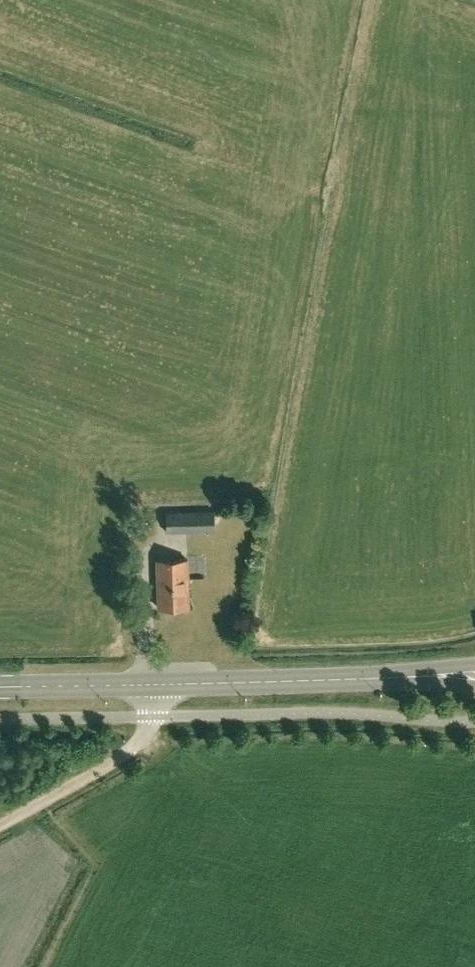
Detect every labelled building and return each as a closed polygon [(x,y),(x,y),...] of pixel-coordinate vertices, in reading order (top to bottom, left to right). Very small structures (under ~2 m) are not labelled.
[(215,511),(171,512),(167,512),(167,532),(216,531),(215,511)] [(158,560),(159,607),(190,607),(189,560),(158,560)]
